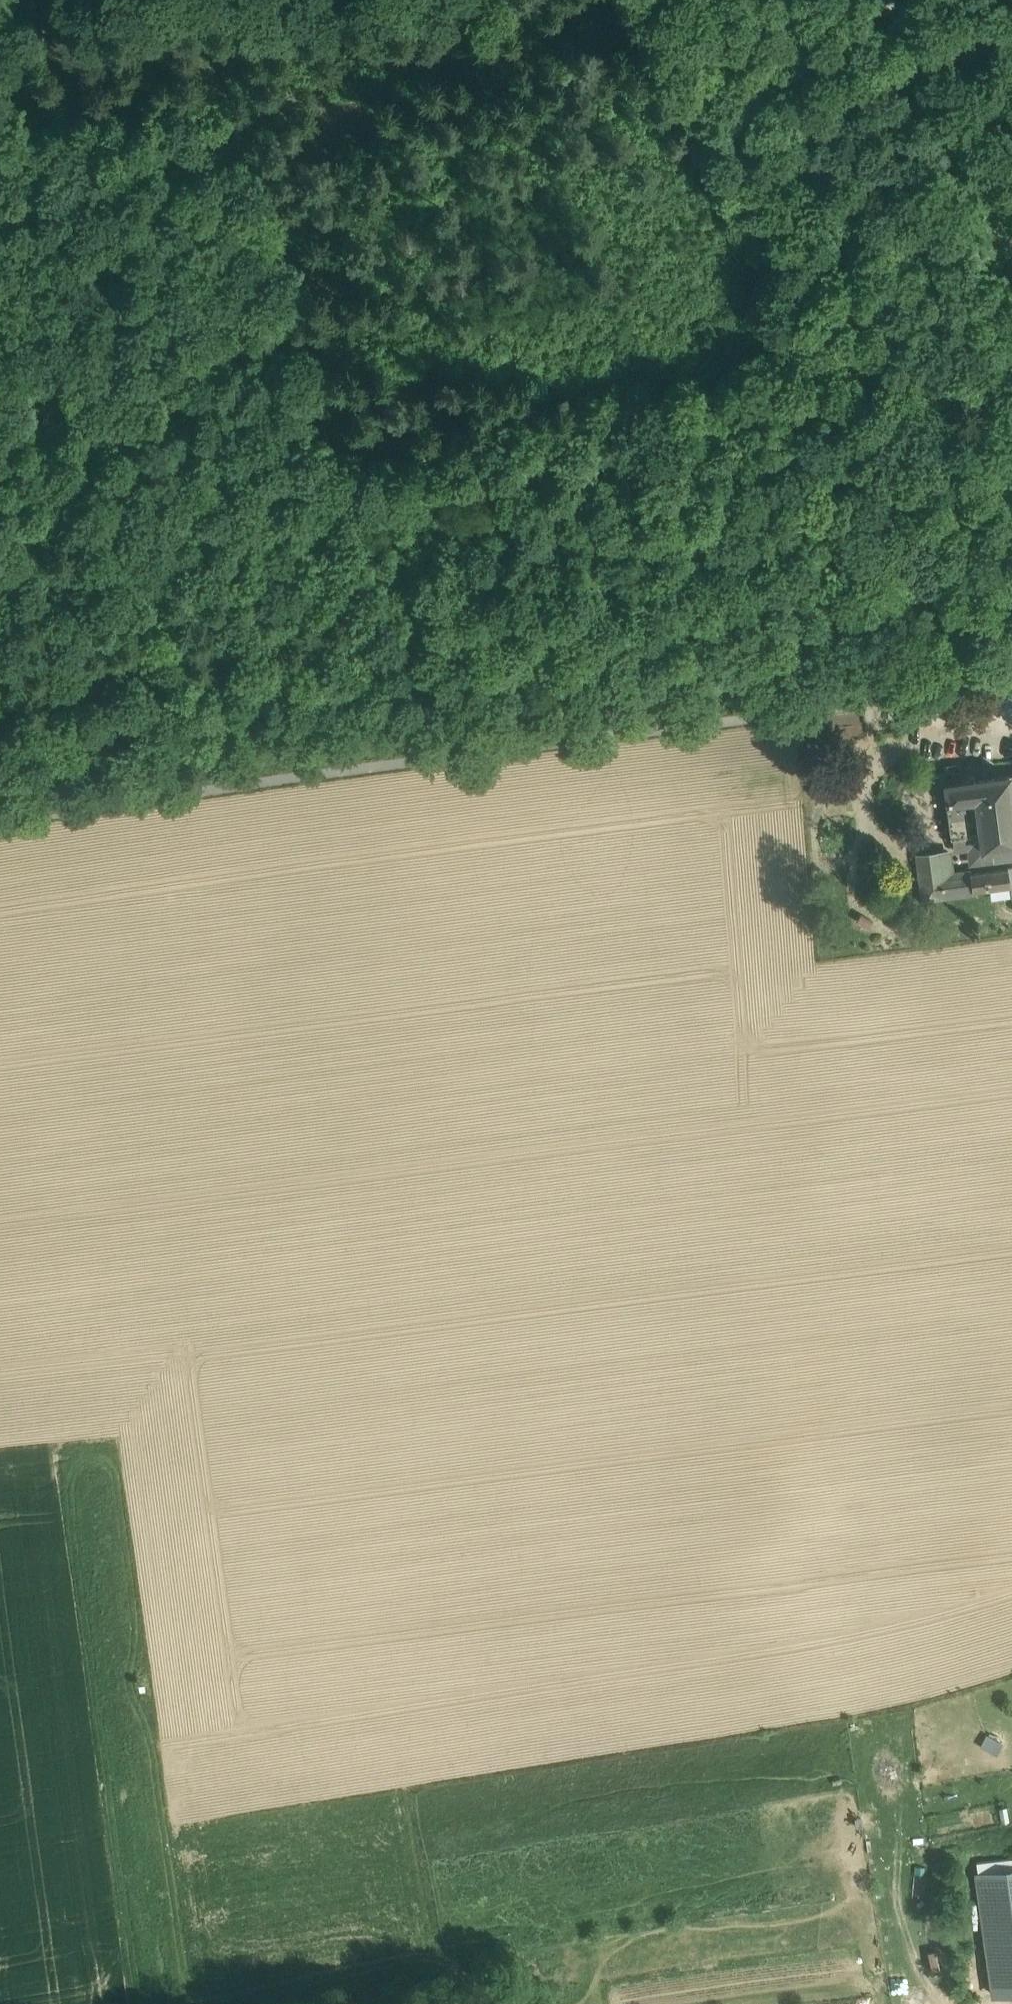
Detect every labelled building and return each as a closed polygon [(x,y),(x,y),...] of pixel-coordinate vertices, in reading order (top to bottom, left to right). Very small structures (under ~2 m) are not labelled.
[(936,794),(946,793),(945,784),(944,775),(933,776),(936,794)] [(979,834),(981,849),(1011,846),(1011,811),(1008,775),(972,780),(972,781),(945,784),(946,793),(947,799),(946,799),(947,806),(975,802),(979,834)] [(975,802),(947,806),(951,837),(952,837),(979,834),(975,802)] [(982,861),(981,849),(979,834),(952,837),(954,849),(969,848),(971,863),(982,861)] [(982,861),(1011,857),(1011,846),(981,849),(982,861)] [(921,856),(923,868),(944,866),(942,853),(921,856)] [(945,877),(944,866),(923,868),(925,880),(927,880),(930,897),(971,891),(970,874),(945,877)] [(970,874),(971,891),(1011,886),(1011,868),(970,874)] [(978,1876),(994,1995),(1011,1992),(1011,1872),(978,1876)]
